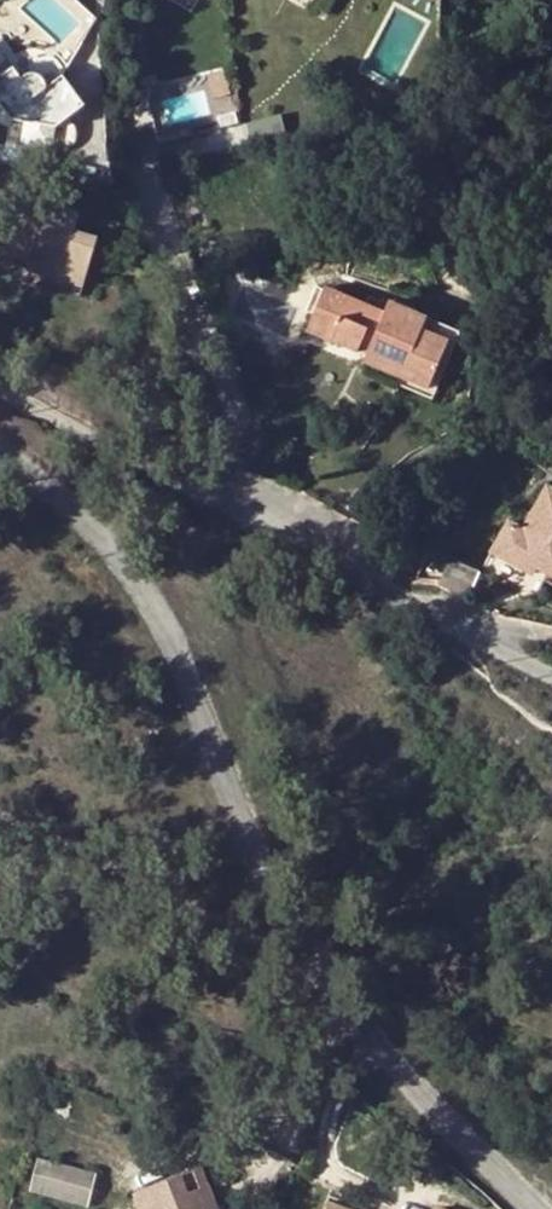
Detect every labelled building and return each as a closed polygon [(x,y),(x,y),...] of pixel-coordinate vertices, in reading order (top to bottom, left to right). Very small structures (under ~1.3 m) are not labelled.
[(11,120),(25,122),(55,126),(81,106),(59,79),(41,92),(42,88),(42,85),(41,82),(39,79),(36,77),(33,76),(30,75),(27,76),(24,78),(22,80),(12,70),(0,78),(0,106),(11,120)] [(55,126),(25,122),(22,142),(53,147),(55,126)] [(26,261),(85,281),(96,241),(72,233),(77,216),(41,205),(42,202),(5,190),(0,205),(0,235),(2,235),(0,242),(0,264),(23,271),(26,261)] [(85,281),(26,261),(23,271),(82,291),(85,281)] [(366,349),(364,357),(400,371),(397,378),(425,390),(445,342),(419,332),(423,321),(385,305),(382,314),(322,290),(311,316),(335,325),(328,342),(355,353),(358,346),(366,349)] [(304,332),(328,342),(335,325),(311,316),(304,332)] [(366,349),(358,346),(355,353),(364,357),(366,349)] [(397,378),(400,371),(364,357),(361,363),(397,378)] [(490,557),(529,577),(532,568),(545,575),(551,579),(551,493),(543,488),(520,532),(506,525),(490,557)] [(533,600),(545,575),(532,568),(529,577),(490,557),(482,574),(533,600)] [(423,652),(415,664),(433,675),(440,663),(423,652)] [(37,1156),(31,1191),(92,1201),(98,1167),(37,1156)] [(193,1177),(206,1208),(222,1208),(207,1171),(193,1177)] [(145,1195),(151,1208),(206,1208),(193,1177),(145,1195)] [(145,1195),(136,1199),(140,1208),(151,1208),(145,1195)]
